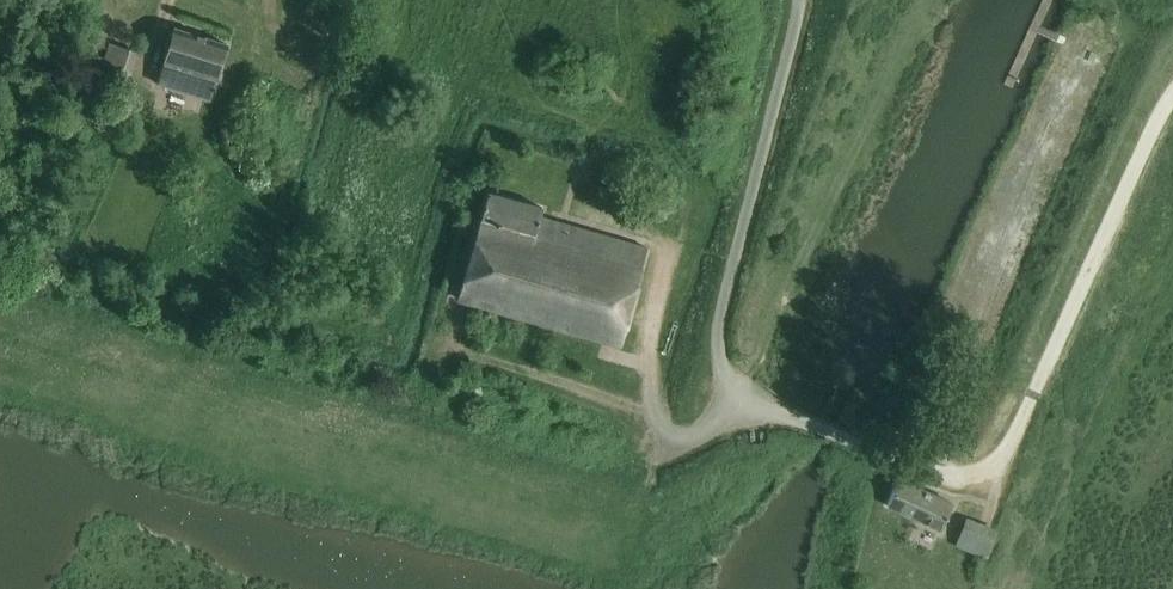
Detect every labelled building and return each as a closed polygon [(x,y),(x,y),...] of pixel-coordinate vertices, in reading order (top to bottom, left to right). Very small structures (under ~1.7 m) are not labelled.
[(162,61),(163,62),(156,83),(210,99),(216,78),(217,78),(227,44),(173,27),(162,61)] [(109,42),(98,74),(128,84),(138,51),(109,42)] [(539,217),(541,209),(489,194),(459,299),(475,304),(602,339),(618,344),(645,247),(539,217)] [(669,210),(660,208),(657,216),(666,219),(669,210)] [(969,429),(965,440),(975,445),(979,434),(969,429)] [(898,479),(887,504),(941,529),(953,504),(898,479)] [(957,539),(954,546),(955,546),(984,558),(985,558),(997,529),(995,528),(990,526),(979,521),(966,516),(957,539)]
